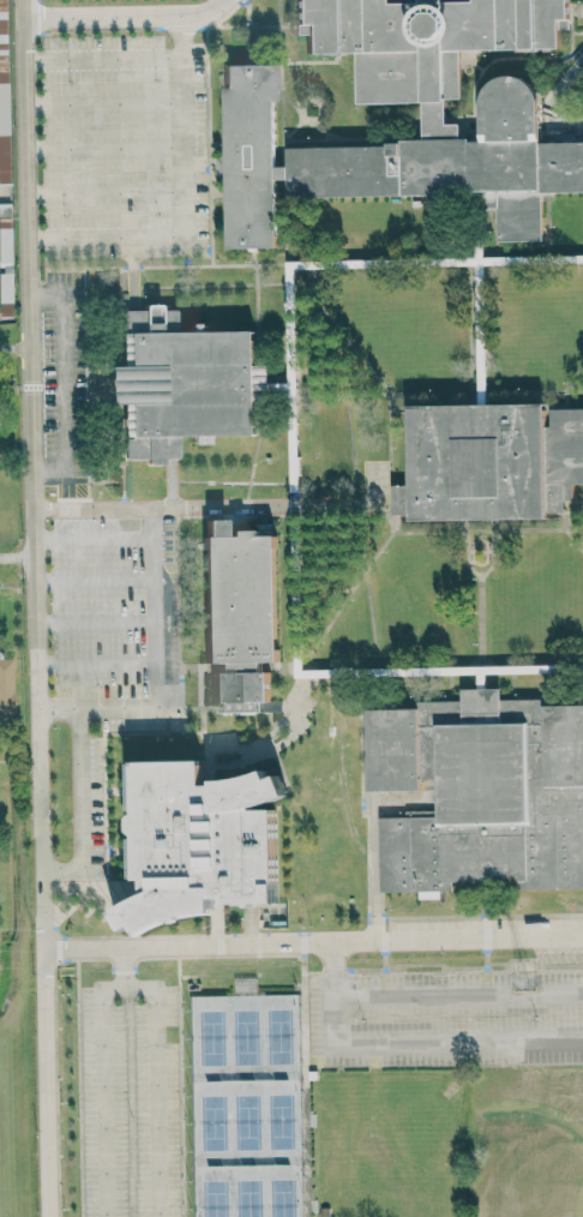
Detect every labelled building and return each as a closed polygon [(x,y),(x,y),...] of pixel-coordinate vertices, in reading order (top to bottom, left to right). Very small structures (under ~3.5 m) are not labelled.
[(10,182),(7,0),(0,0),(0,182),(10,182)] [(296,52),(296,0),(554,0),(555,44),(452,47),(453,139),(481,139),(481,96),(487,80),(498,72),(510,70),(522,73),(534,83),(539,95),(540,138),(582,137),(582,191),(537,192),(539,238),(475,239),(474,192),(274,196),(275,246),(221,247),(217,59),(270,58),(272,140),(417,138),(416,103),(350,104),(349,50),(296,52)] [(0,202),(0,216),(9,216),(9,202),(0,202)] [(0,227),(0,264),(11,263),(10,227),(0,227)] [(12,306),(11,273),(0,273),(0,307),(12,306)] [(184,325),(253,325),(254,364),(271,362),(271,392),(256,392),(256,436),(181,437),(181,458),(124,458),(124,404),(109,404),(108,366),(121,366),(120,331),(126,331),(125,311),(184,310),(184,325)] [(551,410),(582,410),(582,485),(570,485),(570,521),(408,522),(408,512),(393,512),(393,485),(410,485),(409,403),(551,402),(551,410)] [(277,535),(248,535),(248,530),(226,530),(226,520),(204,520),(205,663),(218,663),(218,673),(212,673),(212,703),(220,703),(220,712),(282,712),(282,701),(270,701),(270,672),(262,672),(262,662),(278,662),(277,535)] [(545,705),(545,699),(501,699),(501,689),(462,689),(462,701),(420,701),(421,709),(368,709),(369,791),(422,791),(422,780),(437,780),(437,811),(410,811),(410,817),(380,817),(380,891),(452,891),(451,887),(582,887),(582,705),(545,705)] [(277,903),(275,817),(270,802),(287,796),(280,777),(268,777),(266,769),(241,779),(223,779),(203,787),(203,760),(134,762),(135,814),(130,816),(130,834),(135,834),(136,880),(126,880),(135,901),(114,909),(122,931),(134,927),(137,935),(171,922),(174,922),(191,916),(213,915),(213,904),(277,903)]
